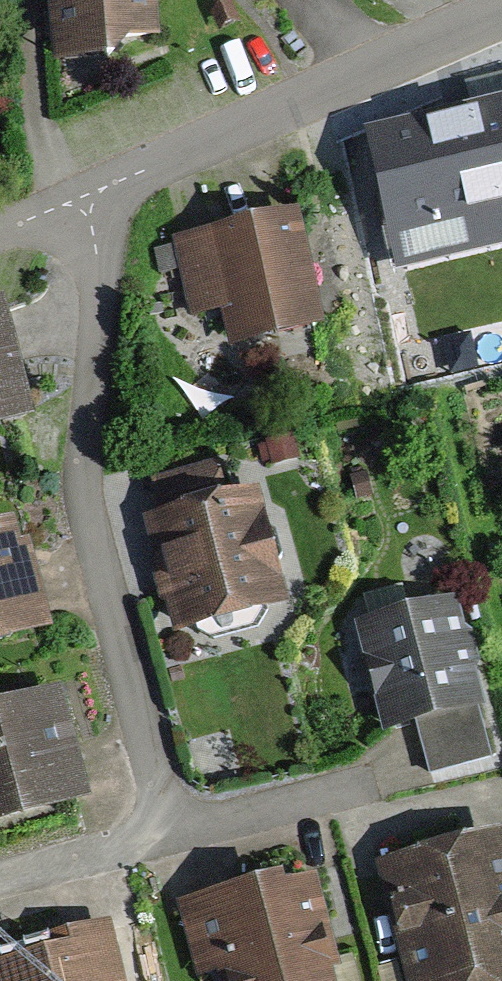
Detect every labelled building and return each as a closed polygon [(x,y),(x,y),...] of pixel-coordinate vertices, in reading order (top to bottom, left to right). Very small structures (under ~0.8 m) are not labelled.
[(49,70),(115,66),(131,50),(160,47),(155,0),(45,0),(49,70)] [(376,202),(392,270),(443,258),(445,268),(501,254),(501,161),(430,177),(432,189),(376,202)] [(323,334),(297,212),(174,238),(192,322),(220,316),(228,354),(323,334)] [(0,306),(0,431),(31,423),(18,373),(0,306)] [(274,466),(301,458),(293,435),(267,444),(274,466)] [(172,646),(293,608),(257,492),(229,501),(217,462),(154,482),(166,519),(135,529),(172,646)] [(354,500),(373,495),(367,473),(348,479),(354,500)] [(0,527),(0,644),(50,630),(27,546),(19,548),(12,523),(0,527)] [(454,601),(352,630),(382,740),(417,731),(485,713),(473,668),(480,661),(475,636),(462,631),(454,601)] [(0,708),(0,825),(84,802),(53,693),(15,704),(0,708)] [(431,774),(496,754),(485,713),(417,731),(431,774)] [(405,980),(501,980),(501,834),(443,849),(376,866),(405,980)] [(332,979),(339,977),(313,882),(287,890),(284,878),(180,907),(200,979),(212,976),(214,980),(332,980),(332,979)] [(0,965),(0,980),(130,980),(116,925),(53,941),(56,952),(0,965)]
